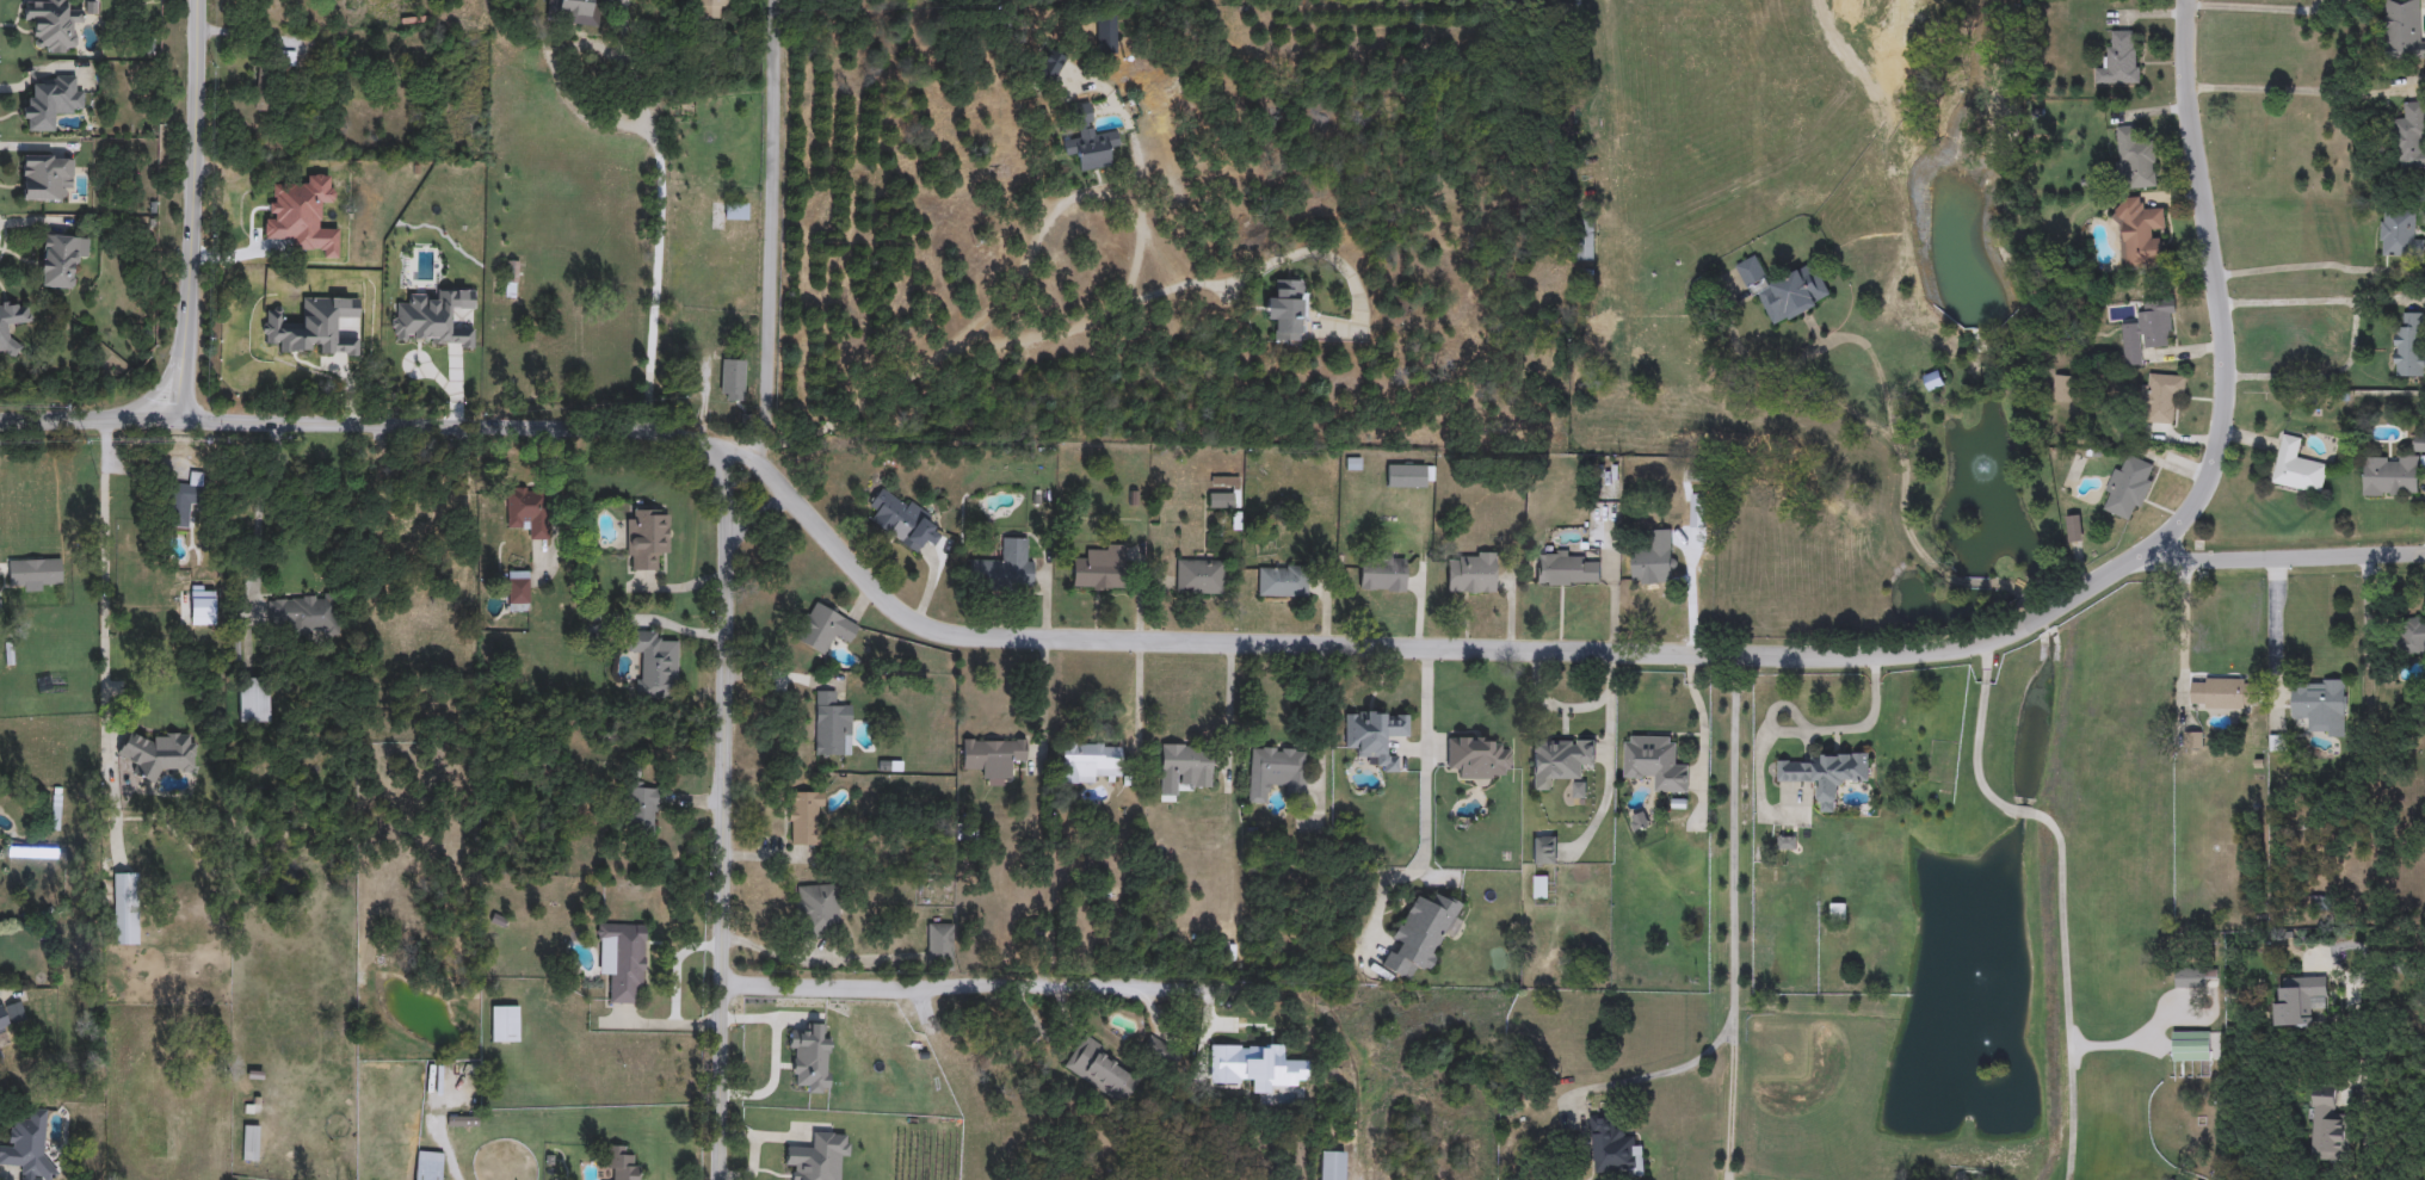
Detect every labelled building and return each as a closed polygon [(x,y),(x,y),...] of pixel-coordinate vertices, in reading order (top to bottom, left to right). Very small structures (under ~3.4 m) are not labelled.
[(24,19),(23,0),(47,0),(69,0),(69,7),(81,7),(82,21),(74,21),(75,49),(35,50),(33,19),(24,19)] [(554,17),(555,0),(594,0),(592,20),(554,17)] [(698,19),(698,0),(728,0),(728,19),(698,19)] [(2387,61),(2386,0),(2423,0),(2423,61),(2387,61)] [(1116,52),(1098,52),(1098,17),(1116,17),(1116,52)] [(2137,85),(2096,85),(2096,69),(2108,69),(2108,32),(2137,32),(2137,85)] [(1051,82),(1036,74),(1050,48),(1066,56),(1051,82)] [(23,129),(21,98),(32,98),(32,75),(74,74),(74,86),(82,86),(82,110),(56,110),(56,129),(23,129)] [(276,110),(257,111),(255,85),(274,84),(276,110)] [(2424,103),(2424,124),(2424,168),(2396,169),(2394,119),(2405,118),(2404,104),(2424,103)] [(1111,167),(1080,171),(1076,153),(1065,155),(1062,140),(1078,137),(1073,106),(1090,104),(1094,134),(1117,131),(1118,147),(1109,148),(1111,167)] [(2156,186),(2118,189),(2116,128),(2137,126),(2139,140),(2154,140),(2156,186)] [(21,198),(21,153),(73,153),(73,174),(62,174),(62,198),(21,198)] [(2121,270),(2118,199),(2142,198),(2142,210),(2164,209),(2166,267),(2121,270)] [(748,220),(724,220),(724,203),(748,203),(748,220)] [(2414,212),(2414,240),(2421,240),(2423,257),(2382,258),(2381,212),(2414,212)] [(88,235),(86,258),(74,257),(72,288),(39,284),(44,231),(88,235)] [(1761,298),(1752,302),(1736,265),(1757,257),(1769,284),(1816,264),(1832,302),(1773,327),(1761,298)] [(1275,320),(1265,321),(1265,295),(1276,294),(1276,280),(1307,280),(1307,342),(1275,342),(1275,320)] [(20,352),(0,352),(0,301),(30,301),(30,321),(8,321),(8,339),(20,339),(20,352)] [(2177,336),(2167,338),(2168,350),(2141,352),(2142,366),(2116,367),(2115,346),(2125,346),(2123,326),(2137,325),(2137,315),(2145,314),(2143,302),(2174,301),(2177,336)] [(2424,377),(2398,377),(2398,314),(2424,314),(2424,377)] [(742,401),(721,401),(721,360),(742,360),(742,401)] [(2185,401),(2173,400),(2172,426),(2146,424),(2149,375),(2186,376),(2185,401)] [(2072,401),(2054,401),(2054,377),(2072,377),(2072,401)] [(2271,484),(2282,434),(2306,439),(2301,459),(2328,465),(2321,495),(2271,484)] [(2424,451),(2414,451),(2414,438),(2424,438),(2424,451)] [(2140,511),(2135,509),(2130,521),(2099,509),(2116,467),(2122,469),(2127,456),(2155,467),(2140,511)] [(2419,457),(2419,498),(2362,498),(2362,457),(2419,457)] [(1387,488),(1387,465),(1432,465),(1432,488),(1387,488)] [(203,472),(202,502),(190,502),(189,527),(169,526),(171,483),(190,483),(190,471),(203,472)] [(870,521),(877,512),(869,506),(883,484),(938,521),(918,554),(870,521)] [(548,537),(529,536),(529,524),(507,524),(507,488),(549,488),(548,537)] [(1210,507),(1210,495),(1233,495),(1233,507),(1210,507)] [(395,538),(395,509),(437,509),(437,538),(395,538)] [(627,509),(668,509),(668,557),(656,557),(656,570),(627,570),(627,509)] [(2084,542),(2068,543),(2066,517),(2080,515),(2084,542)] [(1633,585),(1633,546),(1646,546),(1645,531),(1672,531),(1673,585),(1633,585)] [(969,561),(1002,561),(1001,538),(1031,538),(1032,586),(969,587),(969,561)] [(1124,588),(1073,588),(1073,557),(1086,557),(1086,545),(1124,545),(1124,588)] [(1497,552),(1497,593),(1448,593),(1448,560),(1458,560),(1458,552),(1497,552)] [(1579,586),(1537,586),(1537,552),(1579,552),(1579,586)] [(1405,591),(1360,591),(1360,557),(1405,557),(1405,591)] [(61,560),(61,585),(13,585),(13,560),(61,560)] [(1223,562),(1222,595),(1176,594),(1176,562),(1223,562)] [(1258,597),(1258,569),(1307,569),(1307,597),(1258,597)] [(529,611),(507,611),(507,572),(529,572),(529,611)] [(334,597),(334,635),(291,635),(291,625),(267,625),(267,598),(334,597)] [(860,623),(850,645),(837,638),(828,656),(794,641),(814,600),(860,623)] [(2393,620),(2424,620),(2424,657),(2393,657),(2393,620)] [(677,642),(677,699),(638,698),(638,654),(627,654),(627,630),(659,630),(659,642),(677,642)] [(266,678),(266,723),(239,723),(239,678),(266,678)] [(522,698),(521,679),(503,681),(505,699),(522,698)] [(2246,710),(2191,710),(2191,679),(2246,679),(2246,710)] [(2345,681),(2345,727),(2291,727),(2291,681),(2345,681)] [(852,755),(815,755),(816,691),(835,691),(835,703),(852,703),(852,755)] [(1345,747),(1345,711),(1408,711),(1408,736),(1383,736),(1383,756),(1396,756),(1396,772),(1382,772),(1382,760),(1357,760),(1357,747),(1345,747)] [(159,768),(158,779),(134,778),(135,759),(122,759),(123,735),(153,736),(153,733),(193,734),(193,770),(159,768)] [(1448,767),(1448,737),(1498,737),(1498,750),(1507,750),(1508,778),(1458,779),(1458,767),(1448,767)] [(1677,737),(1677,766),(1689,766),(1687,793),(1653,793),(1653,779),(1623,779),(1624,737),(1677,737)] [(1012,774),(963,774),(963,740),(1026,740),(1026,762),(1012,762),(1012,774)] [(1534,791),(1534,741),(1596,741),(1596,767),(1582,767),(1582,779),(1555,779),(1555,791),(1534,791)] [(1097,783),(1063,784),(1063,742),(1121,742),(1121,770),(1097,770),(1097,783)] [(1160,774),(1160,743),(1199,743),(1199,752),(1212,752),(1212,786),(1184,786),(1184,774),(1160,774)] [(1307,750),(1304,796),(1284,795),(1285,786),(1271,786),(1270,804),(1248,803),(1251,747),(1307,750)] [(1777,764),(1810,764),(1810,754),(1870,755),(1869,784),(1837,783),(1837,814),(1818,813),(1819,784),(1777,783),(1777,764)] [(628,832),(628,785),(654,785),(654,832),(628,832)] [(814,846),(789,846),(789,791),(822,791),(822,822),(814,822),(814,846)] [(1534,865),(1534,836),(1556,836),(1556,865),(1534,865)] [(1770,864),(1770,839),(1792,839),(1792,864),(1770,864)] [(113,873),(141,873),(141,945),(113,945),(113,873)] [(837,884),(840,933),(798,935),(795,886),(837,884)] [(1426,975),(1415,969),(1409,981),(1384,968),(1397,941),(1392,938),(1414,892),(1430,901),(1436,889),(1463,903),(1426,975)] [(1832,923),(1832,907),(1844,907),(1844,923),(1832,923)] [(597,975),(598,923),(646,923),(644,990),(635,989),(634,1003),(609,1003),(610,975),(597,975)] [(951,923),(951,962),(927,962),(927,923),(951,923)] [(2204,969),(2204,988),(2176,988),(2176,969),(2204,969)] [(2273,1027),(2273,990),(2284,990),(2284,978),(2316,978),(2316,1027),(2273,1027)] [(6,1044),(0,1047),(0,1006),(4,1005),(11,1028),(1,1031),(6,1044)] [(518,1005),(518,1040),(490,1040),(490,1005),(518,1005)] [(2172,1062),(2172,1033),(2210,1033),(2210,1062),(2172,1062)] [(1124,1105),(1063,1069),(1081,1038),(1142,1074),(1124,1105)] [(1314,1081),(1314,1105),(1298,1105),(1298,1081),(1314,1081)] [(2335,1114),(2351,1114),(2349,1163),(2310,1162),(2313,1085),(2337,1086),(2335,1114)] [(20,1164),(0,1164),(0,1146),(10,1147),(11,1118),(24,1118),(25,1108),(48,1108),(47,1179),(20,1179),(20,1164)] [(1590,1117),(1617,1114),(1618,1142),(1642,1141),(1645,1179),(1628,1179),(1627,1173),(1593,1175),(1590,1117)] [(448,1126),(448,1116),(476,1116),(476,1126),(448,1126)] [(242,1160),(243,1125),(259,1125),(259,1160),(242,1160)] [(637,1144),(637,1179),(606,1179),(606,1144),(637,1144)] [(443,1153),(441,1179),(415,1179),(416,1150),(443,1153)] [(1344,1151),(1344,1179),(1320,1179),(1320,1151),(1344,1151)]
